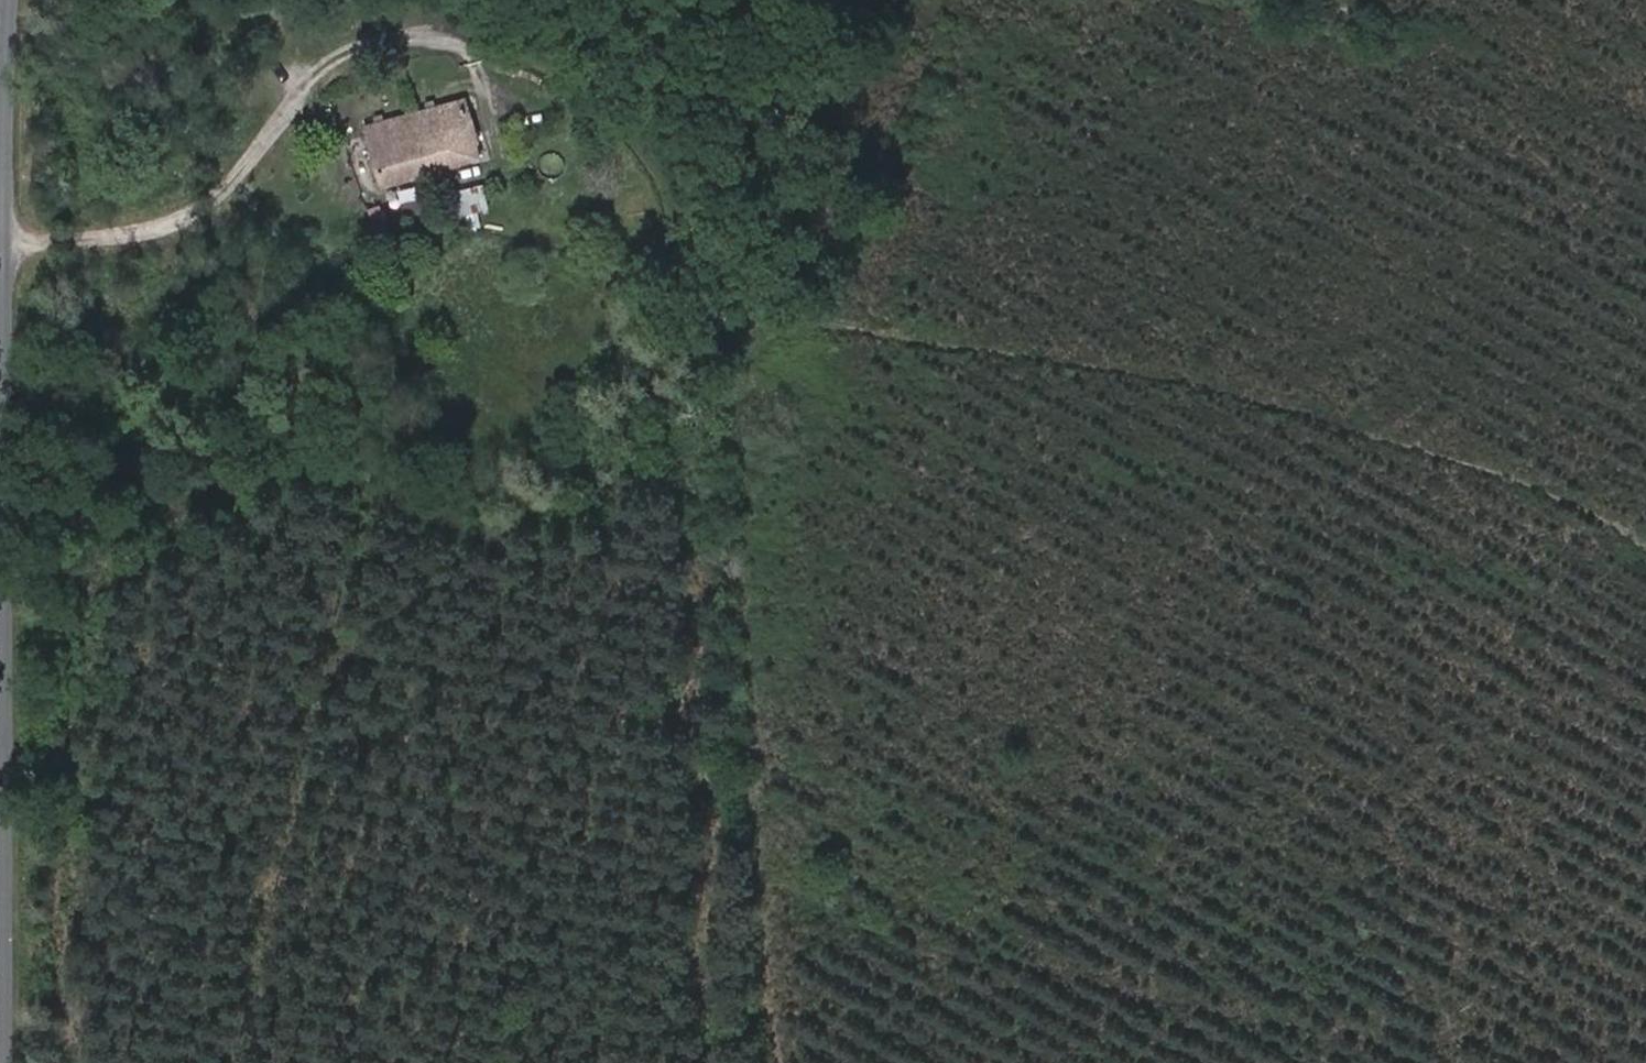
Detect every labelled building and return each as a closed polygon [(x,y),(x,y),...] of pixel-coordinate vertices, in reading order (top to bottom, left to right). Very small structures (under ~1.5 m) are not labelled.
[(480,157),(464,99),(433,108),(432,102),(425,103),(427,109),(382,122),(381,116),(374,117),(375,124),(361,127),(364,135),(369,156),(377,185),(480,157)] [(369,156),(364,135),(348,140),(353,160),(369,156)] [(455,222),(491,213),(483,182),(447,191),(455,222)]
